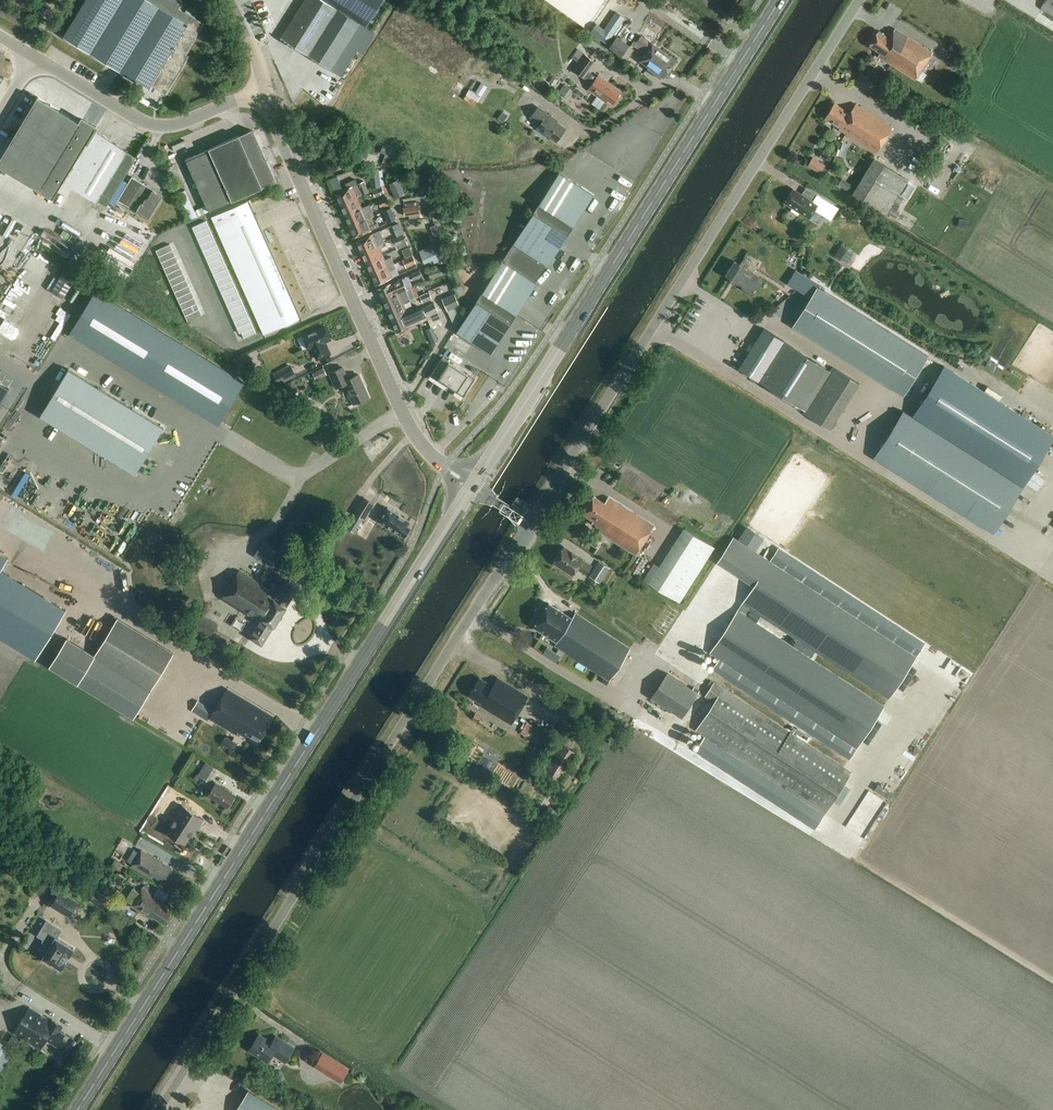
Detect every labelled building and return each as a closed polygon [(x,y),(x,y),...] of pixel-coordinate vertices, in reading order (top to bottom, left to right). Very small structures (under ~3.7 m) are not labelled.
[(188,56),(185,54),(203,23),(178,7),(182,1),(181,0),(84,0),(62,36),(147,88),(150,84),(165,93),(188,56)] [(330,69),(359,23),(323,0),(304,0),(280,38),(330,69)] [(359,23),(366,27),(383,0),(323,0),(359,23)] [(1041,9),(1052,16),(1052,0),(1046,0),(1041,9)] [(594,26),(590,32),(598,37),(599,38),(604,41),(606,43),(610,38),(611,36),(612,36),(624,19),(624,18),(622,16),(617,13),(604,31),(603,33),(602,32),(594,26)] [(879,30),(869,46),(880,53),(878,55),(915,79),(916,78),(922,82),(926,74),(920,71),(932,52),(895,28),(889,37),(879,30)] [(47,45),(51,38),(47,35),(43,42),(47,45)] [(649,55),(670,69),(676,60),(652,43),(641,35),(636,41),(647,49),(647,50),(651,53),(649,55)] [(625,50),(628,45),(617,37),(610,48),(621,56),(625,50)] [(605,57),(609,52),(589,38),(586,43),(605,57)] [(647,50),(647,49),(636,41),(633,45),(644,53),(639,60),(664,77),(670,69),(649,55),(651,53),(647,50)] [(625,50),(621,56),(627,59),(630,54),(625,50)] [(583,78),(595,62),(584,54),(573,70),(583,78)] [(612,104),(619,95),(618,95),(621,92),(598,75),(588,90),(605,102),(607,100),(612,104)] [(487,87),(481,83),(477,81),(470,90),(468,89),(465,94),(467,95),(464,99),(474,105),(487,87)] [(566,98),(571,90),(563,85),(558,92),(566,98)] [(0,159),(0,167),(39,191),(50,173),(63,181),(62,182),(96,203),(97,202),(106,207),(124,177),(135,158),(136,158),(126,152),(127,151),(93,131),(96,127),(82,119),(80,123),(37,97),(0,159)] [(582,113),(587,106),(579,99),(573,107),(582,113)] [(850,112),(834,102),(824,118),(840,128),(839,130),(876,153),(893,126),(856,103),(850,112)] [(556,142),(565,129),(553,119),(554,118),(538,107),(531,117),(540,124),(537,128),(556,142)] [(278,181),(258,135),(256,131),(256,130),(255,129),(254,129),(253,129),(250,130),(247,132),(254,148),(246,151),(239,135),(186,159),(208,211),(262,188),(278,181)] [(384,143),(380,152),(391,156),(395,148),(384,143)] [(625,153),(621,157),(629,165),(633,161),(625,153)] [(325,165),(336,161),(333,154),(322,158),(325,165)] [(886,215),(908,180),(873,158),(851,193),(886,215)] [(365,175),(364,172),(366,171),(363,166),(357,169),(359,174),(361,177),(365,175)] [(371,188),(382,186),(379,168),(369,169),(371,188)] [(959,181),(964,173),(959,169),(953,177),(959,181)] [(594,195),(559,173),(465,318),(464,319),(456,332),(491,355),(594,195)] [(149,219),(162,195),(131,177),(118,201),(149,219)] [(357,184),(355,179),(345,184),(347,189),(341,192),(336,194),(340,204),(357,196),(368,191),(364,184),(363,181),(357,184)] [(388,184),(395,198),(404,194),(398,179),(388,184)] [(381,187),(372,191),(375,197),(384,193),(381,187)] [(792,208),(790,211),(798,215),(799,213),(809,219),(814,210),(820,214),(830,220),(837,208),(832,205),(817,195),(813,202),(802,195),(793,189),(784,203),(792,208)] [(362,207),(358,197),(357,196),(340,204),(345,215),(362,207)] [(386,197),(378,201),(381,207),(389,203),(386,197)] [(263,333),(299,317),(248,201),(212,216),(263,333)] [(350,226),(367,218),(373,215),(369,204),(362,207),(345,215),(350,226)] [(404,216),(421,214),(419,205),(403,207),(404,216)] [(109,221),(116,210),(111,207),(104,219),(102,217),(95,228),(99,230),(106,219),(109,221)] [(390,207),(383,211),(388,223),(396,219),(390,207)] [(869,215),(875,219),(880,212),(874,208),(869,215)] [(461,214),(453,215),(453,223),(462,222),(461,214)] [(367,218),(350,226),(355,237),(372,230),(367,218)] [(959,219),(958,227),(966,228),(968,220),(959,219)] [(239,334),(242,340),(248,337),(255,334),(207,224),(206,222),(205,222),(194,228),(193,228),(194,230),(196,234),(237,330),(239,334)] [(398,223),(392,226),(396,235),(402,233),(398,223)] [(579,224),(574,227),(580,238),(585,235),(579,224)] [(357,241),(362,252),(378,245),(385,242),(380,231),(373,234),(357,241)] [(439,232),(431,235),(433,243),(442,241),(439,232)] [(403,233),(394,237),(397,244),(406,240),(403,233)] [(571,237),(565,241),(572,251),(577,247),(571,237)] [(840,243),(831,257),(844,265),(853,252),(840,243)] [(420,252),(425,264),(443,256),(438,244),(420,252)] [(169,245),(157,250),(189,322),(200,317),(169,245)] [(378,245),(362,252),(366,263),(383,255),(378,245)] [(409,247),(402,250),(405,257),(411,254),(412,254),(409,247)] [(405,257),(402,259),(406,267),(415,263),(411,254),(405,257)] [(371,273),(393,263),(390,257),(385,259),(383,255),(366,263),(371,273)] [(746,269),(752,260),(745,256),(739,265),(734,261),(725,276),(745,288),(754,274),(746,269)] [(554,269),(565,266),(563,259),(552,262),(554,269)] [(393,263),(371,273),(376,285),(393,277),(390,271),(396,269),(393,263)] [(427,271),(429,279),(443,275),(443,274),(448,273),(446,266),(441,267),(441,266),(427,271)] [(453,284),(461,282),(458,269),(450,272),(453,284)] [(419,270),(411,274),(414,280),(422,276),(419,270)] [(394,281),(378,289),(382,299),(405,290),(406,289),(401,278),(394,281)] [(904,395),(928,355),(817,286),(792,326),(904,395)] [(405,290),(382,299),(387,310),(404,303),(410,301),(411,300),(406,289),(405,290)] [(423,303),(432,299),(429,291),(420,295),(423,303)] [(147,374),(170,336),(95,292),(73,329),(147,374)] [(442,298),(447,311),(460,306),(454,293),(442,298)] [(404,303),(387,310),(392,321),(409,314),(404,303)] [(434,303),(423,308),(425,315),(437,310),(434,303)] [(409,314),(392,321),(397,332),(413,326),(412,325),(427,319),(422,308),(409,314)] [(0,326),(0,333),(11,339),(16,338),(19,333),(18,328),(4,319),(0,326)] [(329,339),(324,326),(315,330),(314,329),(302,334),(308,348),(311,347),(316,359),(329,353),(323,341),(329,339)] [(829,370),(764,328),(739,368),(804,409),(805,409),(829,370)] [(467,374),(450,363),(450,362),(442,357),(430,376),(446,386),(447,385),(456,390),(455,392),(463,397),(475,378),(467,373),(467,374)] [(279,385),(296,375),(290,364),(273,373),(279,385)] [(1052,439),(1052,435),(944,366),(911,416),(903,411),(873,458),(992,533),(1052,439)] [(348,379),(343,367),(330,373),(336,388),(345,384),(354,404),(368,397),(358,374),(348,379)] [(316,379),(327,375),(324,368),(313,372),(316,379)] [(136,473),(164,427),(69,369),(41,415),(136,473)] [(0,384),(0,404),(9,389),(0,384)] [(295,394),(291,401),(304,409),(308,403),(295,394)] [(497,494),(496,495),(490,505),(490,507),(491,507),(492,507),(499,496),(499,495),(498,495),(497,494)] [(506,518),(507,517),(520,498),(517,496),(505,516),(505,517),(506,518)] [(604,503),(593,496),(582,513),(593,520),(592,523),(600,528),(598,530),(636,554),(654,526),(608,497),(604,503)] [(364,519),(373,504),(362,497),(353,513),(364,519)] [(519,507),(523,502),(516,498),(513,503),(519,507)] [(404,537),(410,528),(407,526),(410,521),(387,507),(378,521),(404,537)] [(1042,525),(1051,528),(1052,523),(1052,516),(1047,514),(1042,525)] [(363,530),(369,534),(377,520),(370,516),(363,529),(352,523),(351,525),(361,532),(363,530)] [(680,601),(715,546),(685,527),(650,582),(680,601)] [(858,749),(883,711),(886,706),(748,617),(752,610),(890,700),(892,696),(912,665),(918,657),(916,656),(770,561),(733,537),(717,562),(754,586),(742,604),(738,610),(710,653),(858,749)] [(596,547),(600,541),(594,538),(590,544),(596,547)] [(274,567),(283,551),(265,540),(256,556),(274,567)] [(1026,556),(1029,547),(1018,543),(1015,553),(1026,556)] [(585,574),(591,565),(583,559),(584,558),(564,545),(553,563),(572,575),(577,569),(585,574)] [(601,582),(610,567),(599,561),(590,576),(592,577),(589,583),(595,587),(599,581),(601,582)] [(230,582),(221,596),(222,597),(221,598),(251,618),(242,632),(261,645),(299,586),(279,573),(269,588),(238,568),(230,582)] [(53,631),(66,610),(53,602),(0,569),(0,636),(36,658),(53,631)] [(571,617),(549,602),(533,626),(556,641),(553,645),(609,681),(630,648),(575,612),(571,617)] [(67,639),(50,667),(134,718),(151,690),(173,652),(117,618),(94,655),(67,639)] [(199,621),(194,630),(211,640),(216,630),(199,621)] [(667,672),(651,698),(682,718),(698,692),(667,672)] [(479,677),(467,695),(473,699),(481,704),(480,705),(510,724),(527,696),(497,677),(492,685),(479,677)] [(696,728),(825,812),(832,801),(840,806),(850,790),(842,785),(852,770),(715,681),(707,694),(715,700),(696,728)] [(259,741),(273,716),(226,688),(209,718),(236,734),(237,732),(245,737),(247,734),(259,741)] [(635,708),(668,724),(673,713),(640,698),(635,708)] [(189,717),(190,707),(177,706),(176,716),(189,717)] [(472,718),(478,722),(482,716),(476,712),(472,718)] [(547,748),(553,737),(527,721),(521,733),(547,748)] [(519,750),(528,741),(511,724),(502,733),(519,750)] [(221,743),(229,748),(232,741),(225,737),(221,743)] [(577,751),(556,738),(537,769),(559,782),(577,751)] [(209,782),(217,769),(206,762),(198,775),(209,782)] [(227,807),(231,801),(232,801),(234,798),(234,797),(235,795),(215,783),(208,795),(227,807)] [(892,795),(877,785),(873,791),(888,801),(892,795)] [(195,832),(204,819),(182,805),(170,823),(172,825),(167,832),(186,843),(193,831),(195,832)] [(543,815),(551,821),(557,811),(549,805),(543,815)] [(163,881),(172,866),(142,849),(131,865),(150,877),(152,874),(163,881)] [(120,871),(124,864),(115,859),(111,866),(120,871)] [(99,880),(103,873),(99,870),(94,877),(99,880)] [(164,900),(143,886),(139,891),(133,887),(126,898),(132,902),(131,904),(152,919),(154,917),(163,923),(165,920),(167,920),(170,914),(170,912),(172,910),(162,903),(164,900)] [(60,890),(51,905),(69,917),(79,902),(60,890)] [(106,909),(112,899),(97,890),(91,899),(106,909)] [(39,935),(45,939),(44,941),(45,945),(49,948),(43,957),(46,959),(47,961),(50,963),(53,963),(61,968),(74,948),(57,937),(62,930),(48,921),(39,935)] [(44,946),(31,939),(37,928),(28,923),(19,940),(27,944),(23,951),(29,954),(24,963),(35,969),(44,954),(40,952),(44,946)] [(50,1020),(29,1007),(14,1032),(40,1048),(46,1039),(56,1045),(64,1033),(59,1030),(62,1025),(51,1018),(50,1020)] [(272,1042),(259,1033),(249,1049),(267,1061),(272,1053),(285,1061),(294,1047),(276,1035),(272,1042)] [(14,1049),(8,1045),(0,1041),(0,1071),(14,1049)] [(324,1052),(316,1066),(342,1082),(350,1068),(324,1052)] [(301,1064),(296,1073),(324,1088),(329,1079),(301,1064)] [(247,1091),(235,1109),(277,1109),(247,1091)]
